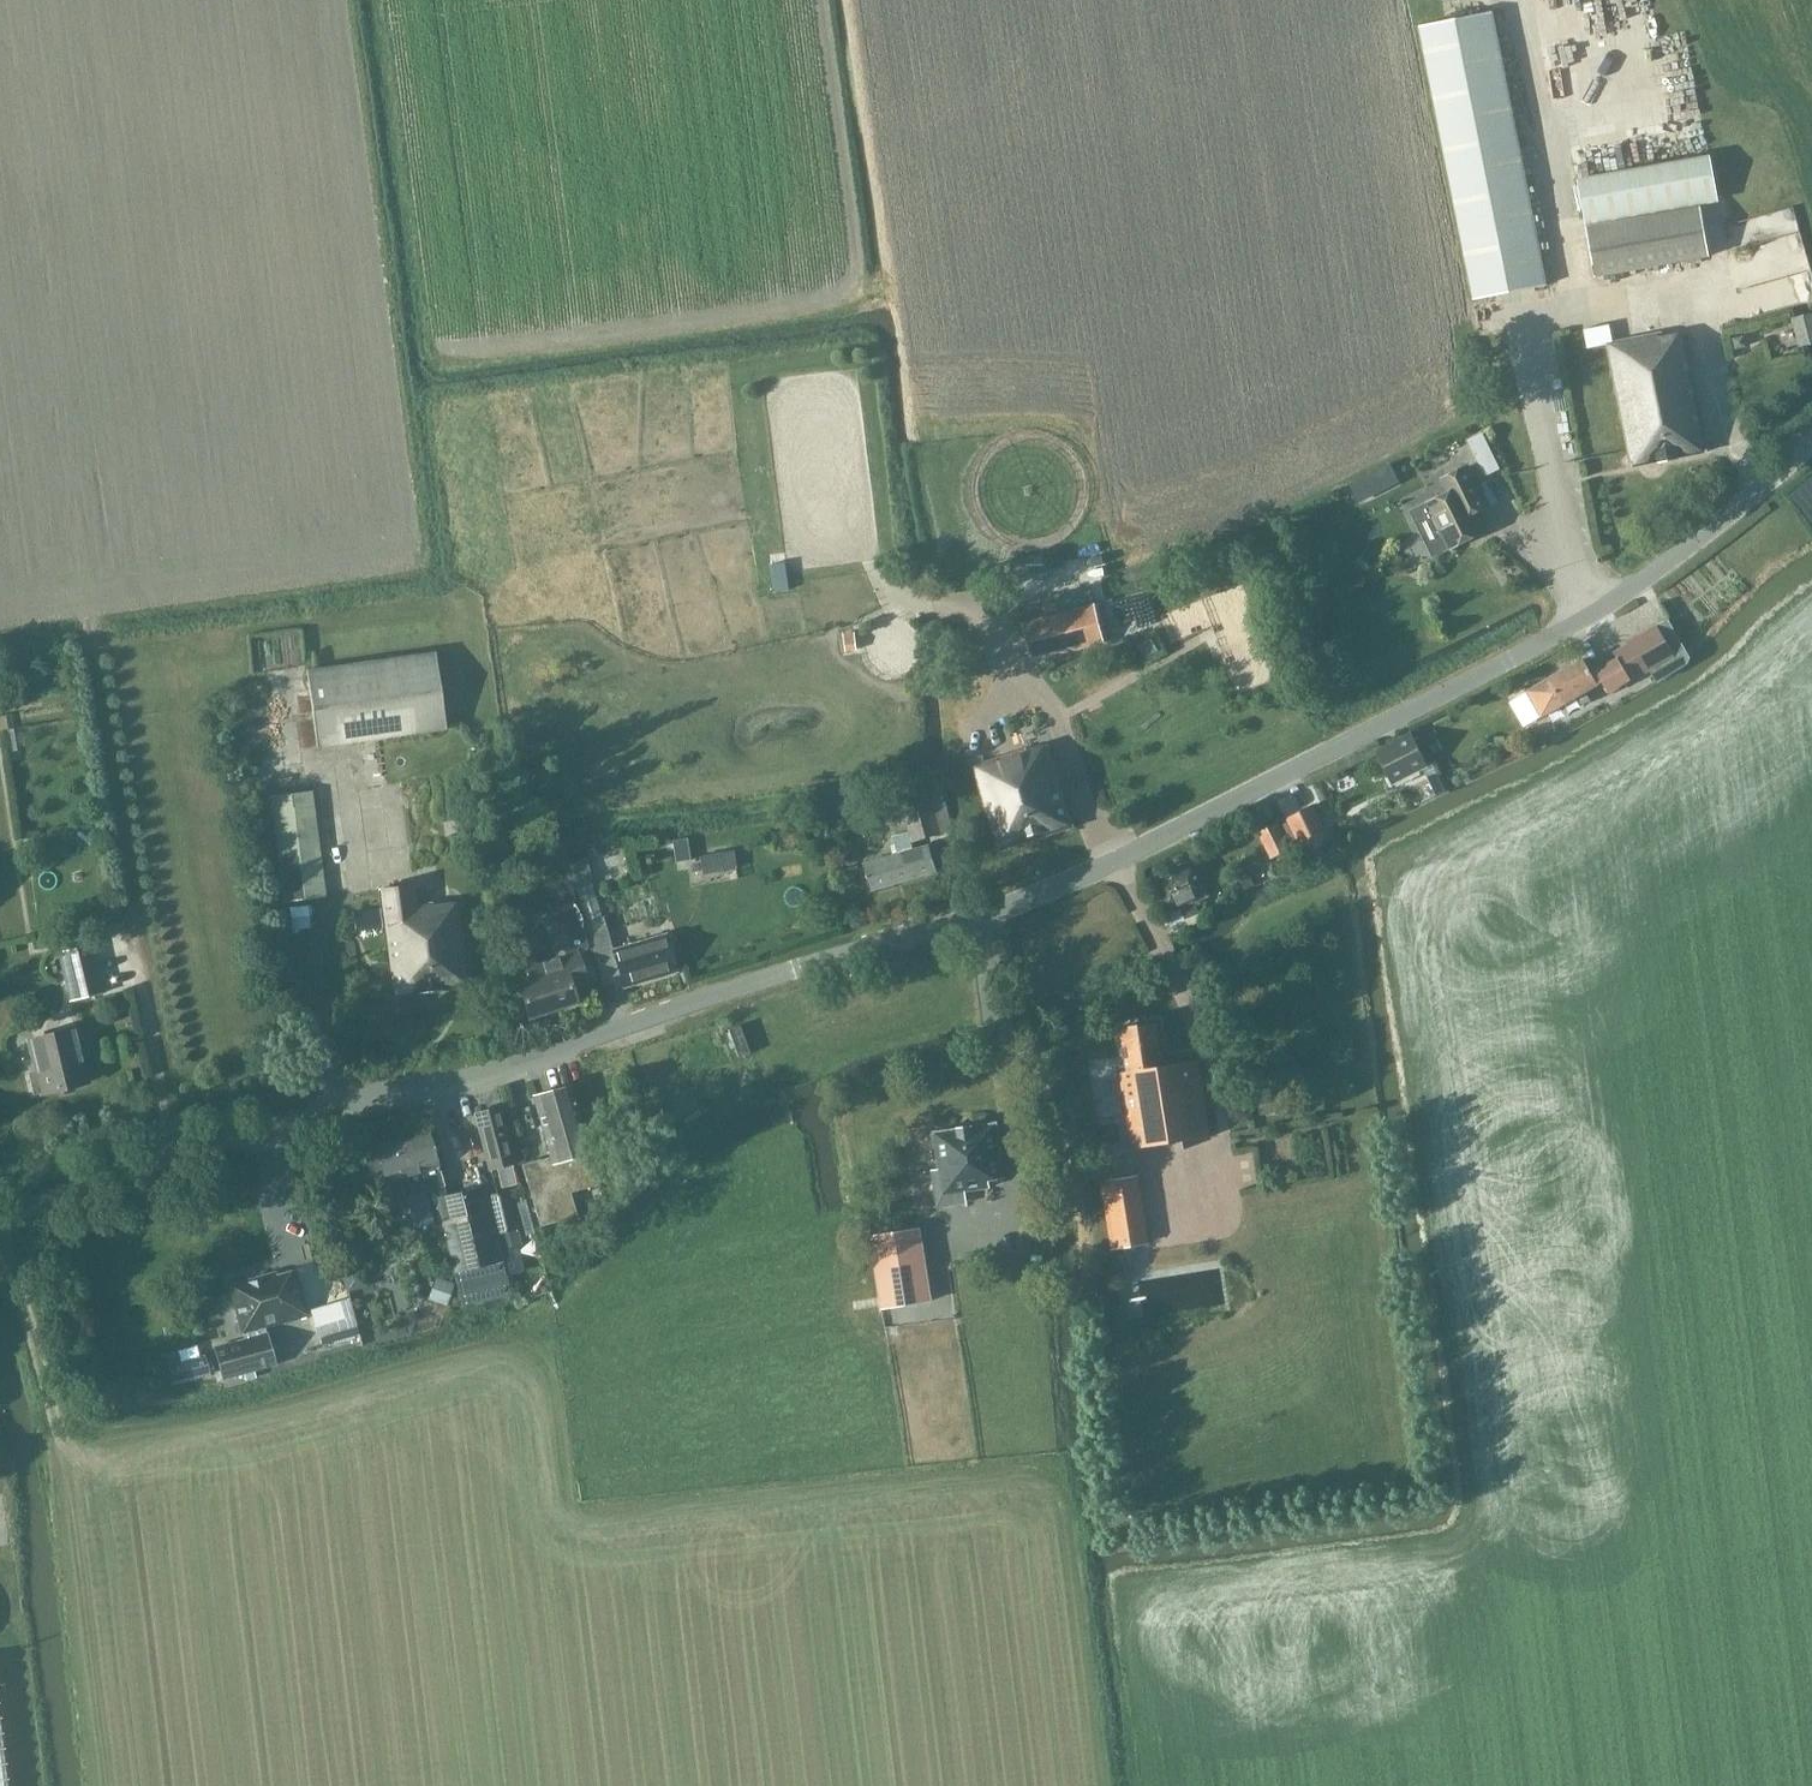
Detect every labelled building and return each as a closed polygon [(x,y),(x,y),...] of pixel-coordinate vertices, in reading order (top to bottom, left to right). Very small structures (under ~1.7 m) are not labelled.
[(1474,299),(1546,284),(1492,12),(1420,26),(1474,299)] [(1585,218),(1717,194),(1711,156),(1578,180),(1585,218)] [(1595,276),(1710,256),(1700,203),(1586,224),(1595,276)] [(1724,240),(1792,232),(1789,210),(1722,218),(1724,240)] [(1811,342),(1811,313),(1794,317),(1801,345),(1811,342)] [(1631,466),(1707,452),(1683,333),(1663,337),(1663,332),(1614,342),(1611,325),(1584,329),(1588,347),(1607,344),(1631,466)] [(1743,336),(1732,338),(1735,349),(1746,347),(1743,336)] [(1487,507),(1482,496),(1467,466),(1442,478),(1449,492),(1428,502),(1450,548),(1483,532),(1474,514),(1487,507)] [(1362,476),(1351,482),(1361,500),(1371,495),(1362,476)] [(1800,495),(1811,507),(1804,512),(1811,521),(1811,496),(1807,489),(1800,495)] [(788,575),(773,578),(775,591),(790,589),(788,575)] [(1211,627),(1242,622),(1235,577),(1204,581),(1211,627)] [(1095,603),(1022,622),(1032,662),(1105,643),(1095,603)] [(1610,693),(1674,656),(1657,625),(1628,641),(1629,643),(1614,652),(1618,658),(1592,673),(1583,658),(1548,679),(1527,691),(1541,716),(1562,704),(1577,696),(1582,705),(1591,700),(1586,691),(1602,681),(1610,693)] [(316,748),(446,730),(434,652),(305,670),(316,748)] [(998,851),(1074,828),(1048,745),(1046,745),(1045,744),(1006,755),(992,708),(957,719),(998,851)] [(1419,748),(1413,751),(1405,736),(1376,751),(1392,783),(1428,765),(1419,748)] [(1436,773),(1428,777),(1433,788),(1442,783),(1436,773)] [(928,845),(913,849),(912,842),(954,831),(942,790),(901,800),(891,803),(895,822),(906,820),(909,832),(892,835),(893,845),(890,845),(892,854),(862,863),(871,891),(938,873),(928,845)] [(282,903),(325,897),(312,792),(270,797),(282,903)] [(1301,852),(1331,837),(1313,804),(1285,818),(1301,852)] [(1257,833),(1270,859),(1290,849),(1278,823),(1257,833)] [(686,838),(672,840),(676,861),(684,860),(690,859),(686,838)] [(697,850),(698,871),(730,870),(729,849),(697,850)] [(1193,902),(1209,895),(1193,860),(1153,878),(1169,913),(1179,908),(1187,928),(1202,921),(1193,902)] [(612,924),(657,906),(641,867),(596,885),(612,924)] [(601,917),(590,881),(588,875),(573,880),(575,885),(586,922),(587,922),(603,979),(618,975),(622,989),(677,973),(666,934),(612,949),(603,917),(601,917)] [(457,903),(453,904),(414,907),(413,885),(378,890),(380,910),(392,998),(467,988),(457,903)] [(590,989),(578,953),(590,949),(575,901),(526,916),(540,961),(525,966),(528,979),(516,983),(527,1020),(579,1004),(576,993),(590,989)] [(71,1000),(104,992),(92,943),(60,952),(71,1000)] [(1134,1148),(1211,1136),(1199,1059),(1164,1065),(1157,1022),(1122,1028),(1129,1071),(1121,1072),(1129,1123),(1134,1148)] [(749,1054),(739,1026),(728,1030),(738,1058),(749,1054)] [(34,1094),(86,1081),(74,1030),(30,1040),(38,1070),(28,1072),(34,1094)] [(589,1154),(570,1086),(533,1096),(550,1158),(521,1165),(533,1201),(540,1226),(577,1216),(570,1193),(597,1185),(589,1154)] [(489,1169),(514,1163),(500,1107),(475,1113),(489,1169)] [(997,1125),(997,1123),(994,1123),(994,1124),(936,1132),(934,1132),(934,1135),(935,1135),(940,1169),(933,1170),(937,1195),(991,1187),(990,1180),(1005,1178),(996,1125),(997,1125)] [(445,1194),(442,1186),(425,1127),(375,1142),(386,1181),(399,1177),(404,1197),(414,1233),(442,1225),(454,1273),(462,1306),(511,1295),(503,1259),(487,1196),(484,1185),(445,1194)] [(1107,1182),(1117,1249),(1148,1244),(1137,1177),(1107,1182)] [(506,1192),(487,1196),(503,1259),(522,1254),(506,1192)] [(872,1237),(883,1309),(931,1301),(920,1229),(872,1237)] [(1199,1266),(1145,1273),(1144,1261),(1140,1262),(1139,1248),(1112,1251),(1119,1309),(1203,1298),(1199,1266)] [(264,1326),(307,1314),(294,1270),(277,1275),(276,1272),(261,1276),(258,1274),(250,1276),(249,1279),(229,1285),(244,1336),(214,1345),(224,1378),(243,1373),(246,1382),(256,1379),(254,1371),(278,1363),(268,1330),(266,1331),(264,1326)] [(440,1279),(432,1300),(446,1305),(449,1297),(453,1286),(454,1284),(440,1279)] [(339,1300),(310,1309),(318,1333),(358,1321),(352,1299),(340,1303),(339,1300)] [(1235,1391),(1238,1375),(1222,1372),(1220,1389),(1235,1391)]
